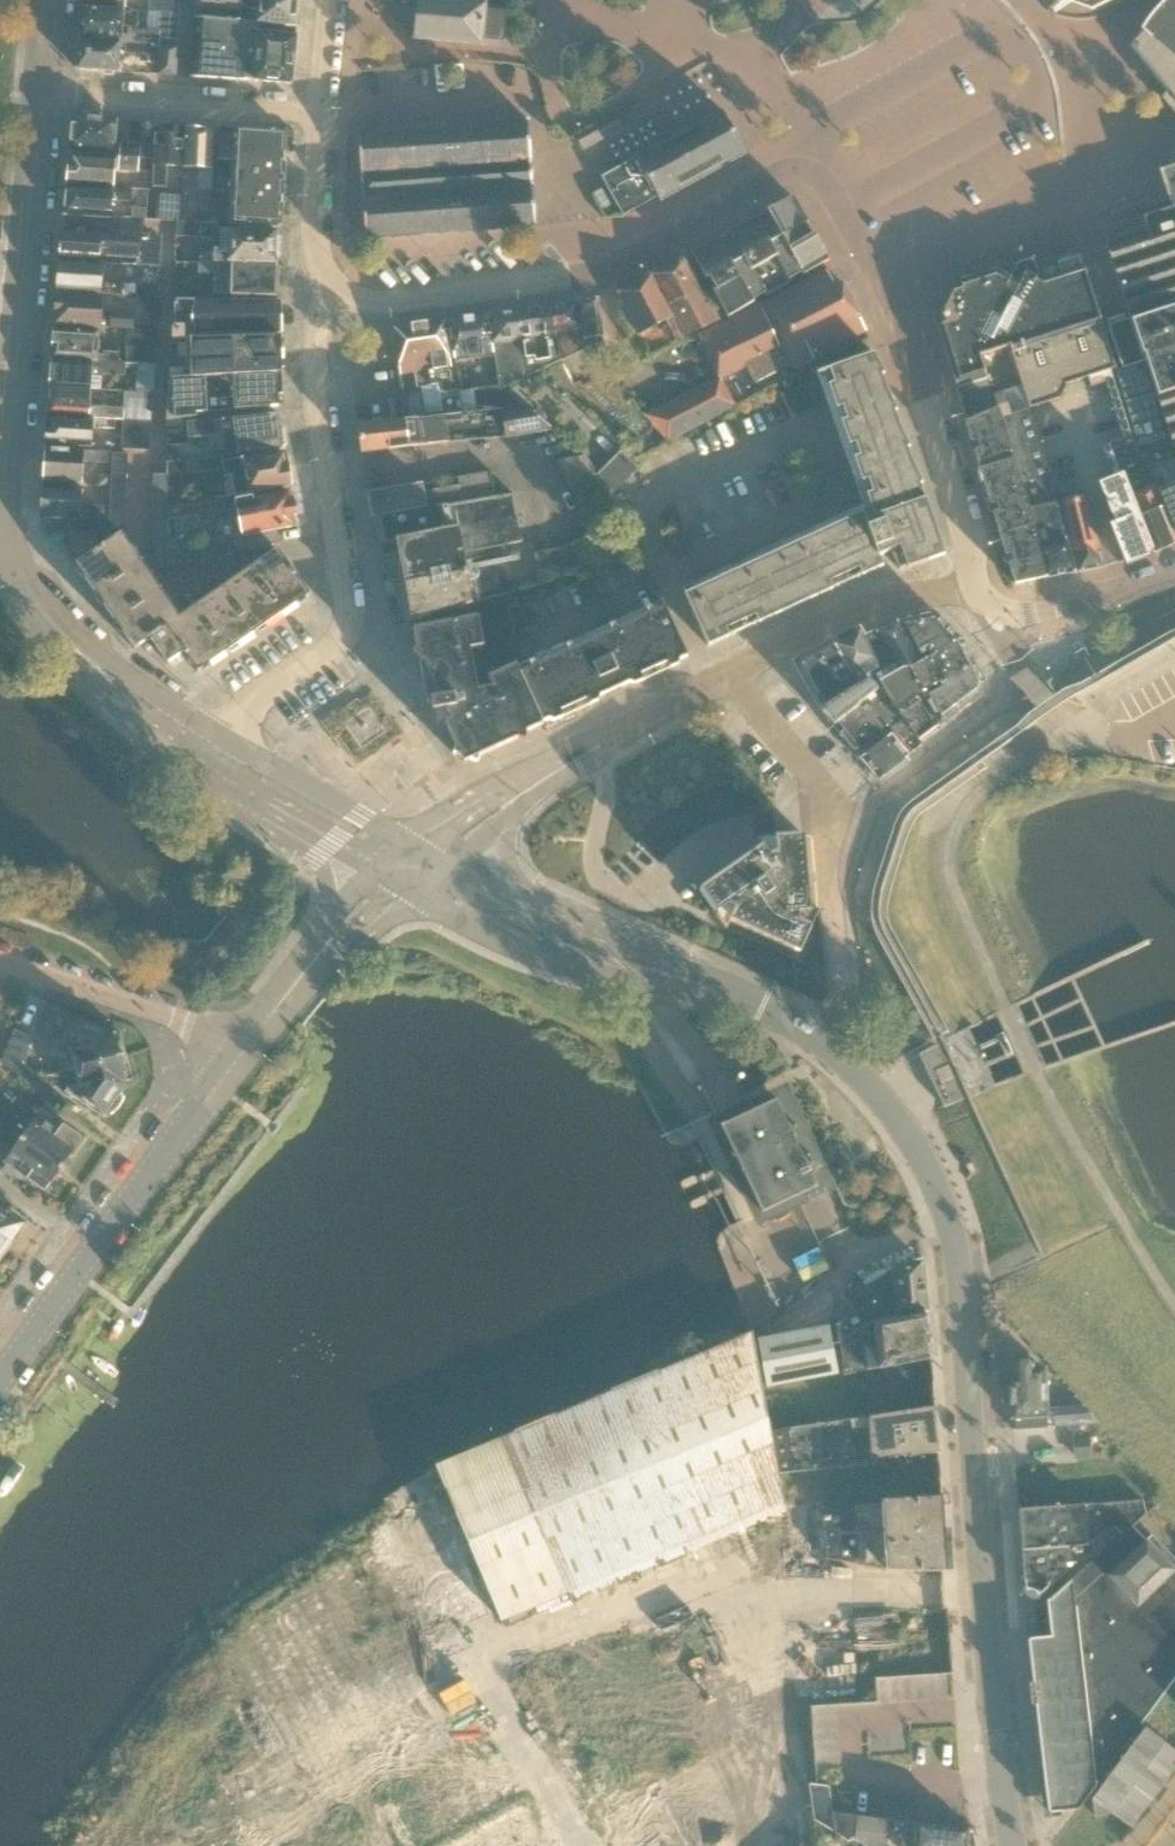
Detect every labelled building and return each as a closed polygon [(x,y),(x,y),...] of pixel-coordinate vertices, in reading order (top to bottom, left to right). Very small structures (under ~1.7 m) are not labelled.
[(179,0),(150,0),(149,12),(177,15),(179,0)] [(201,18),(240,22),(242,9),(258,11),(257,24),(261,24),(298,28),(301,0),(203,0),(201,18)] [(442,0),(419,0),(415,40),(483,46),(487,4),(442,0)] [(1087,11),(1107,2),(1108,0),(1066,0),(1068,4),(1087,11)] [(1132,47),(1174,101),(1174,0),(1166,0),(1165,0),(1153,13),(1142,27),(1140,30),(1143,33),(1132,47)] [(129,35),(123,34),(125,12),(85,9),(82,40),(155,45),(161,46),(179,48),(182,16),(161,14),(160,32),(129,29),(129,35)] [(506,13),(487,11),(484,39),(503,41),(506,13)] [(292,85),(297,38),(260,34),(261,24),(257,24),(240,22),(201,18),(197,18),(191,77),(255,83),(255,81),(292,85)] [(155,47),(155,45),(82,40),(79,70),(120,74),(120,72),(124,70),(125,62),(121,58),(122,48),(127,49),(126,53),(160,56),(158,76),(177,78),(179,48),(161,46),(161,48),(155,47)] [(747,155),(723,111),(637,158),(638,159),(603,178),(624,216),(658,197),(661,202),(747,155)] [(140,159),(141,147),(116,145),(118,121),(74,118),(72,150),(115,153),(115,158),(140,159)] [(529,121),(359,133),(366,241),(536,229),(529,121)] [(182,129),(181,125),(171,124),(169,128),(157,127),(156,148),(155,160),(154,173),(153,186),(166,187),(167,171),(162,171),(162,167),(184,168),(186,129),(182,129)] [(203,130),(201,126),(192,125),(190,129),(186,129),(184,168),(207,169),(207,174),(201,173),(200,189),(212,190),(216,131),(203,130)] [(220,135),(219,161),(234,161),(285,164),(287,132),(235,129),(235,136),(220,135)] [(140,159),(155,160),(156,148),(141,147),(140,159)] [(140,159),(115,158),(71,154),(68,185),(114,188),(116,165),(121,165),(120,171),(154,173),(155,160),(140,159)] [(283,195),(285,164),(234,161),(232,180),(224,180),(218,180),(217,192),(232,193),(232,192),(283,195)] [(133,190),(114,188),(68,185),(66,215),(111,218),(113,200),(132,202),(133,190)] [(281,228),(283,195),(232,192),(232,193),(230,212),(221,211),(221,212),(216,211),(215,225),(281,228)] [(157,221),(178,222),(181,222),(183,195),(159,194),(157,221)] [(804,275),(830,260),(816,234),(813,236),(806,223),(809,222),(794,196),(768,211),(770,214),(758,221),(756,217),(730,232),(732,235),(720,242),(718,239),(692,253),(707,280),(710,278),(716,290),(714,291),(728,318),(755,303),(753,300),(765,294),(766,296),(792,281),(791,279),(803,272),(804,275)] [(197,222),(213,223),(214,206),(198,205),(197,222)] [(147,209),(133,208),(132,219),(146,219),(147,209)] [(1107,320),(1123,369),(1143,362),(1142,357),(1143,356),(1145,355),(1167,423),(1174,444),(1174,445),(1174,208),(1145,218),(1150,234),(1108,247),(1111,257),(1131,318),(1125,320),(1123,315),(1107,320)] [(230,232),(219,232),(219,226),(208,226),(208,224),(181,222),(178,222),(177,237),(207,239),(218,239),(218,240),(230,240),(229,251),(215,250),(215,252),(201,252),(201,262),(275,265),(276,257),(281,258),(281,240),(276,239),(276,232),(230,231),(230,232)] [(160,267),(162,237),(102,233),(102,232),(64,229),(61,263),(98,265),(99,257),(107,258),(107,264),(160,267)] [(687,257),(620,292),(642,333),(667,320),(676,338),(680,336),(682,339),(720,320),(687,257)] [(277,295),(278,277),(275,277),(275,265),(201,262),(200,262),(199,274),(215,274),(214,296),(274,297),(274,295),(277,295)] [(103,265),(98,265),(61,263),(58,291),(123,296),(124,287),(106,286),(105,290),(101,290),(103,265)] [(948,285),(933,314),(957,388),(988,378),(980,355),(1011,345),(1031,408),(1062,397),(1069,385),(1068,383),(1088,377),(1110,370),(1117,368),(1084,266),(1045,278),(1027,269),(1020,282),(996,270),(948,285)] [(837,287),(828,269),(700,336),(721,378),(646,416),(668,441),(746,401),(736,383),(733,385),(728,376),(747,367),(755,383),(791,365),(793,369),(868,331),(844,284),(837,287)] [(58,296),(56,325),(134,330),(135,315),(102,312),(103,299),(58,296)] [(145,312),(158,313),(159,297),(145,297),(145,312)] [(194,340),(194,335),(281,334),(281,300),(175,302),(176,327),(173,327),(172,340),(192,340),(194,340)] [(602,367),(611,363),(604,342),(603,337),(598,300),(578,303),(584,340),(586,348),(602,367)] [(578,303),(552,308),(560,360),(586,348),(584,340),(578,303)] [(517,311),(517,312),(523,359),(526,377),(560,360),(552,308),(552,306),(517,311)] [(517,312),(490,316),(496,355),(501,389),(526,377),(523,359),(517,312)] [(488,315),(450,321),(456,362),(494,357),(488,315)] [(452,368),(446,322),(421,325),(429,386),(438,385),(457,382),(455,367),(452,368)] [(396,329),(402,375),(415,373),(417,389),(422,388),(426,415),(442,412),(438,385),(429,386),(421,325),(396,329)] [(104,356),(98,356),(99,333),(55,330),(53,359),(119,363),(120,354),(105,353),(104,356)] [(152,334),(128,333),(126,362),(150,363),(152,334)] [(233,376),(282,374),(281,338),(194,340),(192,340),(193,378),(209,377),(233,376)] [(886,390),(876,360),(877,360),(874,353),(816,373),(817,375),(824,373),(873,516),(866,519),(864,512),(685,594),(709,646),(883,566),(880,556),(891,551),(900,569),(906,566),(907,568),(944,555),(925,499),(924,499),(914,470),(915,469),(911,460),(902,433),(903,433),(898,423),(889,397),(886,390)] [(125,375),(126,364),(119,363),(53,359),(51,387),(90,390),(91,376),(101,377),(101,373),(125,375)] [(1118,371),(1138,440),(1133,442),(1134,445),(1139,456),(1141,461),(1144,459),(1171,521),(1174,531),(1174,461),(1173,457),(1161,425),(1143,362),(1123,369),(1118,371)] [(1110,370),(1088,377),(1091,386),(1106,381),(1124,437),(1102,445),(1114,477),(1098,484),(1128,559),(1153,549),(1112,450),(1133,442),(1110,370)] [(209,377),(193,378),(170,380),(167,420),(186,418),(193,418),(195,414),(278,407),(277,395),(282,395),(282,374),(233,376),(234,392),(210,393),(209,377)] [(989,378),(957,388),(967,421),(998,407),(989,378)] [(792,419),(816,408),(805,384),(781,395),(792,419)] [(89,407),(89,404),(90,390),(51,387),(49,416),(115,420),(123,421),(123,410),(89,407)] [(482,412),(479,389),(461,391),(464,414),(482,412)] [(445,393),(447,416),(464,414),(461,391),(445,393)] [(420,394),(408,395),(410,420),(424,418),(420,394)] [(363,453),(449,443),(511,437),(553,430),(525,407),(446,417),(360,427),(363,453)] [(967,421),(966,422),(980,470),(977,471),(981,484),(984,483),(988,494),(1002,540),(1012,574),(1016,585),(1033,581),(1045,578),(1047,577),(1044,564),(1043,561),(1035,529),(1031,514),(1031,513),(1030,509),(1022,483),(1018,473),(998,407),(967,421)] [(1030,409),(1003,417),(1031,508),(1030,509),(1031,513),(1031,514),(1035,529),(1043,561),(1044,564),(1047,577),(1048,578),(1074,572),(1070,556),(1058,503),(1054,489),(1030,409)] [(206,422),(206,421),(187,423),(189,439),(221,435),(223,456),(283,449),(283,448),(287,444),(285,430),(280,427),(279,415),(235,420),(235,418),(206,422)] [(115,430),(115,420),(49,416),(47,445),(91,448),(93,425),(99,426),(99,429),(115,430)] [(187,435),(186,418),(167,420),(168,436),(187,435)] [(136,450),(137,430),(137,421),(123,421),(122,444),(122,450),(136,450)] [(151,451),(152,422),(137,421),(137,430),(136,450),(151,451)] [(83,463),(112,465),(112,464),(112,454),(46,450),(44,481),(82,483),(83,463)] [(112,464),(128,465),(129,455),(112,454),(112,464)] [(285,457),(284,454),(243,461),(243,459),(223,462),(222,457),(167,463),(168,475),(168,501),(168,507),(185,505),(182,475),(224,471),(225,477),(233,476),(235,497),(237,496),(290,488),(289,485),(293,485),(288,456),(285,457)] [(564,474),(595,469),(588,456),(557,460),(564,474)] [(1119,464),(1132,496),(1140,518),(1141,518),(1147,533),(1153,549),(1155,548),(1174,538),(1174,531),(1171,521),(1144,459),(1141,461),(1139,456),(1119,464)] [(127,475),(128,465),(112,464),(111,474),(127,475)] [(572,488),(602,483),(595,469),(564,474),(572,488)] [(496,497),(491,471),(458,477),(460,486),(425,493),(423,484),(368,494),(373,519),(374,519),(429,509),(463,503),(496,497)] [(111,485),(127,486),(127,475),(111,474),(111,485)] [(152,502),(168,501),(168,475),(152,476),(152,502)] [(602,483),(572,488),(579,501),(610,497),(602,483)] [(126,496),(127,486),(111,485),(110,495),(126,496)] [(90,508),(81,508),(83,489),(44,487),(42,518),(79,520),(78,534),(94,535),(103,548),(122,533),(124,532),(124,527),(110,526),(110,516),(110,508),(90,507),(90,508)] [(235,497),(191,504),(185,505),(168,507),(168,511),(169,520),(193,516),(238,508),(243,537),(254,535),(278,530),(294,527),(293,517),(298,516),(296,504),(291,505),(290,494),(254,501),(254,498),(237,500),(237,496),(235,497)] [(514,592),(506,545),(523,542),(514,494),(496,497),(463,503),(429,509),(374,519),(382,560),(395,557),(407,621),(394,625),(394,627),(421,619),(423,618),(477,602),(506,593),(514,592)] [(126,507),(126,496),(110,495),(110,505),(126,507)] [(1089,497),(1058,503),(1070,556),(1074,572),(1106,566),(1089,497)] [(152,511),(168,511),(168,507),(168,501),(152,502),(152,511)] [(110,516),(125,517),(126,507),(110,505),(110,508),(110,516)] [(153,521),(169,521),(169,520),(168,511),(152,511),(153,521)] [(124,527),(125,517),(110,516),(110,526),(124,527)] [(153,531),(169,530),(169,521),(153,521),(153,531)] [(153,540),(169,540),(169,530),(153,531),(153,540)] [(254,535),(257,551),(281,547),(280,542),(278,530),(254,535)] [(178,628),(175,622),(117,539),(123,535),(122,533),(103,548),(77,565),(134,650),(150,639),(168,664),(184,653),(198,672),(310,595),(283,556),(178,628)] [(580,540),(596,572),(610,565),(595,533),(580,540)] [(254,535),(244,537),(247,553),(257,551),(254,535)] [(244,537),(233,539),(236,555),(247,553),(244,537)] [(236,555),(233,539),(222,541),(225,557),(236,555)] [(153,540),(158,569),(172,566),(169,552),(169,540),(153,540)] [(566,547),(578,573),(581,580),(596,572),(580,540),(566,547)] [(225,557),(222,541),(212,543),(215,558),(225,557)] [(212,543),(201,546),(204,560),(215,558),(212,543)] [(201,546),(191,548),(193,562),(204,560),(201,546)] [(551,550),(559,579),(578,573),(566,547),(551,550)] [(191,548),(180,550),(183,564),(193,562),(191,548)] [(180,550),(169,552),(172,566),(183,564),(180,550)] [(541,584),(559,579),(551,550),(535,554),(541,584)] [(543,723),(533,701),(521,674),(518,667),(519,666),(506,593),(477,602),(423,618),(421,619),(423,628),(414,629),(428,704),(432,703),(433,711),(440,710),(457,747),(455,754),(478,762),(480,756),(518,739),(517,736),(544,724),(543,723)] [(643,681),(657,675),(673,668),(671,664),(688,656),(663,601),(661,601),(664,608),(521,674),(533,701),(543,723),(550,719),(555,721),(593,704),(591,701),(639,679),(641,678),(643,681)] [(936,653),(946,648),(960,640),(934,613),(918,617),(936,653)] [(919,663),(936,653),(918,617),(900,620),(904,627),(902,629),(918,661),(919,663)] [(918,661),(902,629),(898,620),(868,636),(885,671),(877,675),(883,687),(896,714),(900,713),(919,740),(936,727),(920,703),(919,696),(924,693),(909,667),(918,661)] [(885,671),(868,636),(866,637),(861,628),(795,663),(817,704),(819,707),(877,675),(885,671)] [(974,664),(961,639),(960,640),(946,648),(936,653),(919,663),(918,661),(909,667),(924,693),(974,664)] [(936,727),(982,692),(984,683),(974,664),(924,693),(919,696),(920,703),(936,727)] [(833,725),(883,687),(877,675),(819,707),(833,725)] [(896,714),(883,687),(833,725),(879,779),(908,757),(908,755),(922,744),(919,740),(900,713),(896,714)] [(738,818),(751,815),(749,784),(731,788),(738,818)] [(725,821),(738,818),(731,788),(718,791),(716,791),(725,821)] [(713,826),(725,821),(716,791),(702,797),(713,826)] [(709,828),(713,826),(702,797),(692,801),(687,804),(702,831),(709,828)] [(690,838),(702,831),(687,804),(672,813),(690,838)] [(679,846),(690,838),(672,813),(660,822),(679,846)] [(669,855),(679,846),(660,822),(649,832),(669,855)] [(660,864),(669,855),(649,832),(638,843),(660,864)] [(806,860),(805,845),(804,835),(774,838),(775,852),(767,852),(762,846),(699,890),(717,915),(728,906),(735,910),(730,921),(800,953),(812,927),(801,921),(800,913),(811,912),(808,887),(809,887),(807,866),(807,860),(806,860)] [(78,1023),(71,1021),(67,1032),(65,1031),(61,1040),(55,1038),(50,1052),(60,1056),(64,1055),(75,1052),(78,1070),(125,1055),(116,1035),(108,1037),(108,1033),(78,1022),(78,1023)] [(995,1086),(968,1028),(944,1040),(945,1042),(920,1054),(944,1106),(995,1086)] [(16,1075),(23,1065),(34,1038),(15,1030),(1,1064),(16,1075)] [(105,1110),(122,1086),(120,1081),(127,1079),(125,1055),(78,1070),(82,1087),(71,1090),(69,1092),(79,1100),(80,1098),(90,1105),(93,1102),(105,1110)] [(35,1073),(28,1083),(45,1095),(52,1085),(35,1073)] [(707,1121),(758,1227),(836,1190),(786,1084),(707,1121)] [(23,1130),(25,1122),(0,1105),(0,1124),(1,1125),(37,1151),(39,1147),(48,1153),(45,1158),(62,1170),(81,1143),(80,1136),(65,1125),(62,1129),(53,1123),(56,1119),(43,1110),(27,1132),(23,1130)] [(0,1140),(14,1150),(6,1161),(8,1163),(17,1169),(29,1177),(27,1179),(46,1193),(62,1170),(45,1158),(48,1153),(39,1147),(37,1151),(1,1125),(0,1127),(0,1131),(4,1134),(0,1140)] [(8,1163),(2,1171),(12,1177),(17,1169),(8,1163)] [(10,1244),(24,1224),(10,1214),(14,1208),(0,1198),(0,1237),(10,1244)] [(10,1244),(0,1237),(0,1258),(10,1244)] [(892,1270),(875,1281),(865,1286),(863,1283),(835,1298),(840,1326),(842,1339),(876,1322),(879,1322),(878,1319),(929,1311),(922,1261),(892,1267),(892,1270)] [(876,1322),(842,1339),(844,1372),(933,1357),(929,1313),(879,1323),(879,1322),(876,1322)] [(839,1372),(829,1324),(758,1337),(767,1386),(839,1372)] [(1051,1409),(1048,1368),(1038,1367),(1038,1361),(1030,1355),(1021,1356),(1015,1364),(1016,1378),(1011,1378),(1011,1387),(1003,1393),(1004,1402),(1013,1408),(1014,1418),(1017,1418),(1018,1429),(1050,1427),(1050,1425),(1094,1422),(1083,1407),(1051,1409)] [(936,1407),(871,1416),(772,1433),(779,1471),(912,1453),(912,1456),(940,1453),(936,1407)] [(1072,1438),(1073,1459),(1091,1457),(1090,1437),(1072,1438)] [(942,1497),(886,1500),(854,1501),(801,1506),(785,1507),(787,1523),(794,1562),(827,1558),(888,1571),(947,1571),(942,1497)] [(1124,1535),(1132,1528),(1146,1515),(1144,1501),(1020,1510),(1023,1550),(1082,1545),(1086,1544),(1091,1542),(1115,1529),(1124,1535)] [(1078,1810),(1079,1810),(1142,1725),(1174,1681),(1174,1561),(1150,1536),(1146,1541),(1132,1528),(1124,1535),(1100,1556),(1050,1600),(1054,1637),(1031,1639),(1050,1813),(1070,1811),(1078,1810)] [(1115,1529),(1091,1542),(1100,1556),(1124,1535),(1115,1529)] [(1035,1597),(1039,1595),(1068,1570),(1067,1562),(1077,1562),(1076,1552),(1083,1551),(1082,1545),(1023,1550),(1026,1590),(1028,1594),(1031,1596),(1035,1597)] [(1146,1728),(1093,1799),(1095,1808),(1096,1816),(1105,1815),(1112,1814),(1133,1828),(1174,1771),(1174,1750),(1146,1728)] [(667,1754),(656,1759),(660,1768),(671,1763),(667,1754)] [(671,1763),(660,1768),(665,1778),(676,1773),(671,1763)] [(831,1786),(812,1783),(818,1823),(852,1844),(856,1838),(868,1845),(977,1845),(975,1831),(970,1831),(941,1827),(835,1815),(831,1786)] [(691,1800),(681,1805),(685,1814),(695,1809),(691,1800)] [(695,1809),(685,1814),(689,1824),(700,1819),(695,1809)] [(504,1823),(516,1845),(545,1845),(527,1811),(504,1823)] [(481,1835),(486,1845),(516,1845),(504,1823),(481,1835)] [(627,1845),(676,1845),(665,1826),(627,1845)] [(461,1845),(486,1845),(481,1835),(461,1845)]
